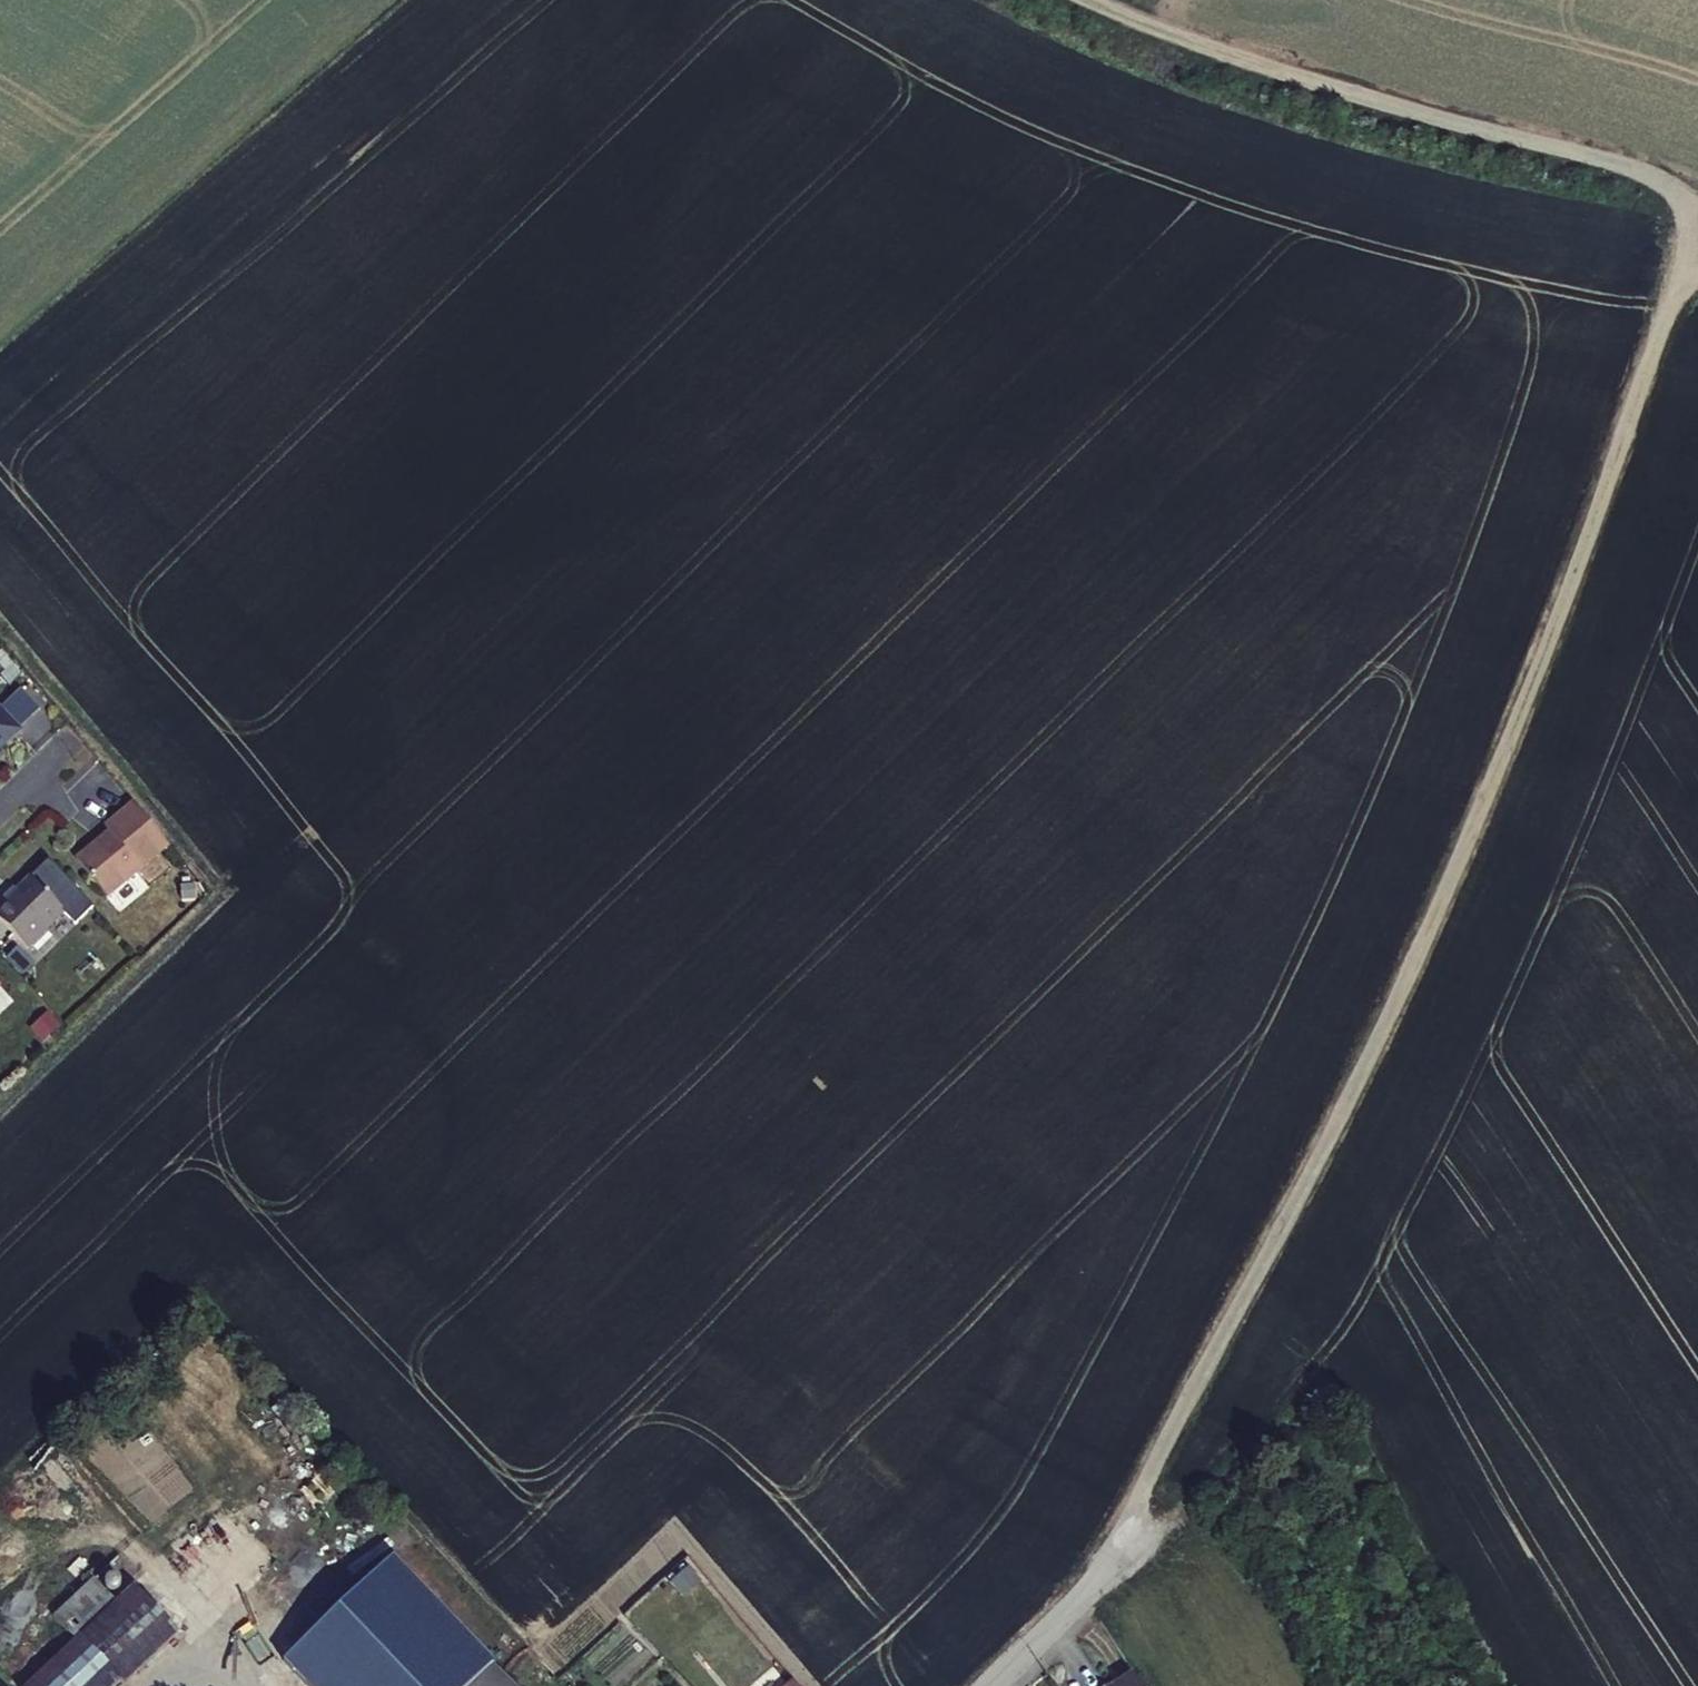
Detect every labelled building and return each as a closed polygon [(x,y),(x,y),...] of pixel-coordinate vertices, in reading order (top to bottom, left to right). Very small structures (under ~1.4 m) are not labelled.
[(18,734),(0,715),(0,751),(18,734)] [(108,898),(170,846),(134,804),(105,828),(110,833),(76,861),(108,898)] [(31,879),(7,901),(5,899),(0,903),(0,922),(25,950),(64,914),(31,879)] [(404,1556),(293,1656),(320,1685),(522,1685),(404,1556)] [(176,1629),(137,1587),(34,1685),(115,1685),(176,1629)] [(1133,1674),(1114,1685),(1141,1685),(1133,1674)]
